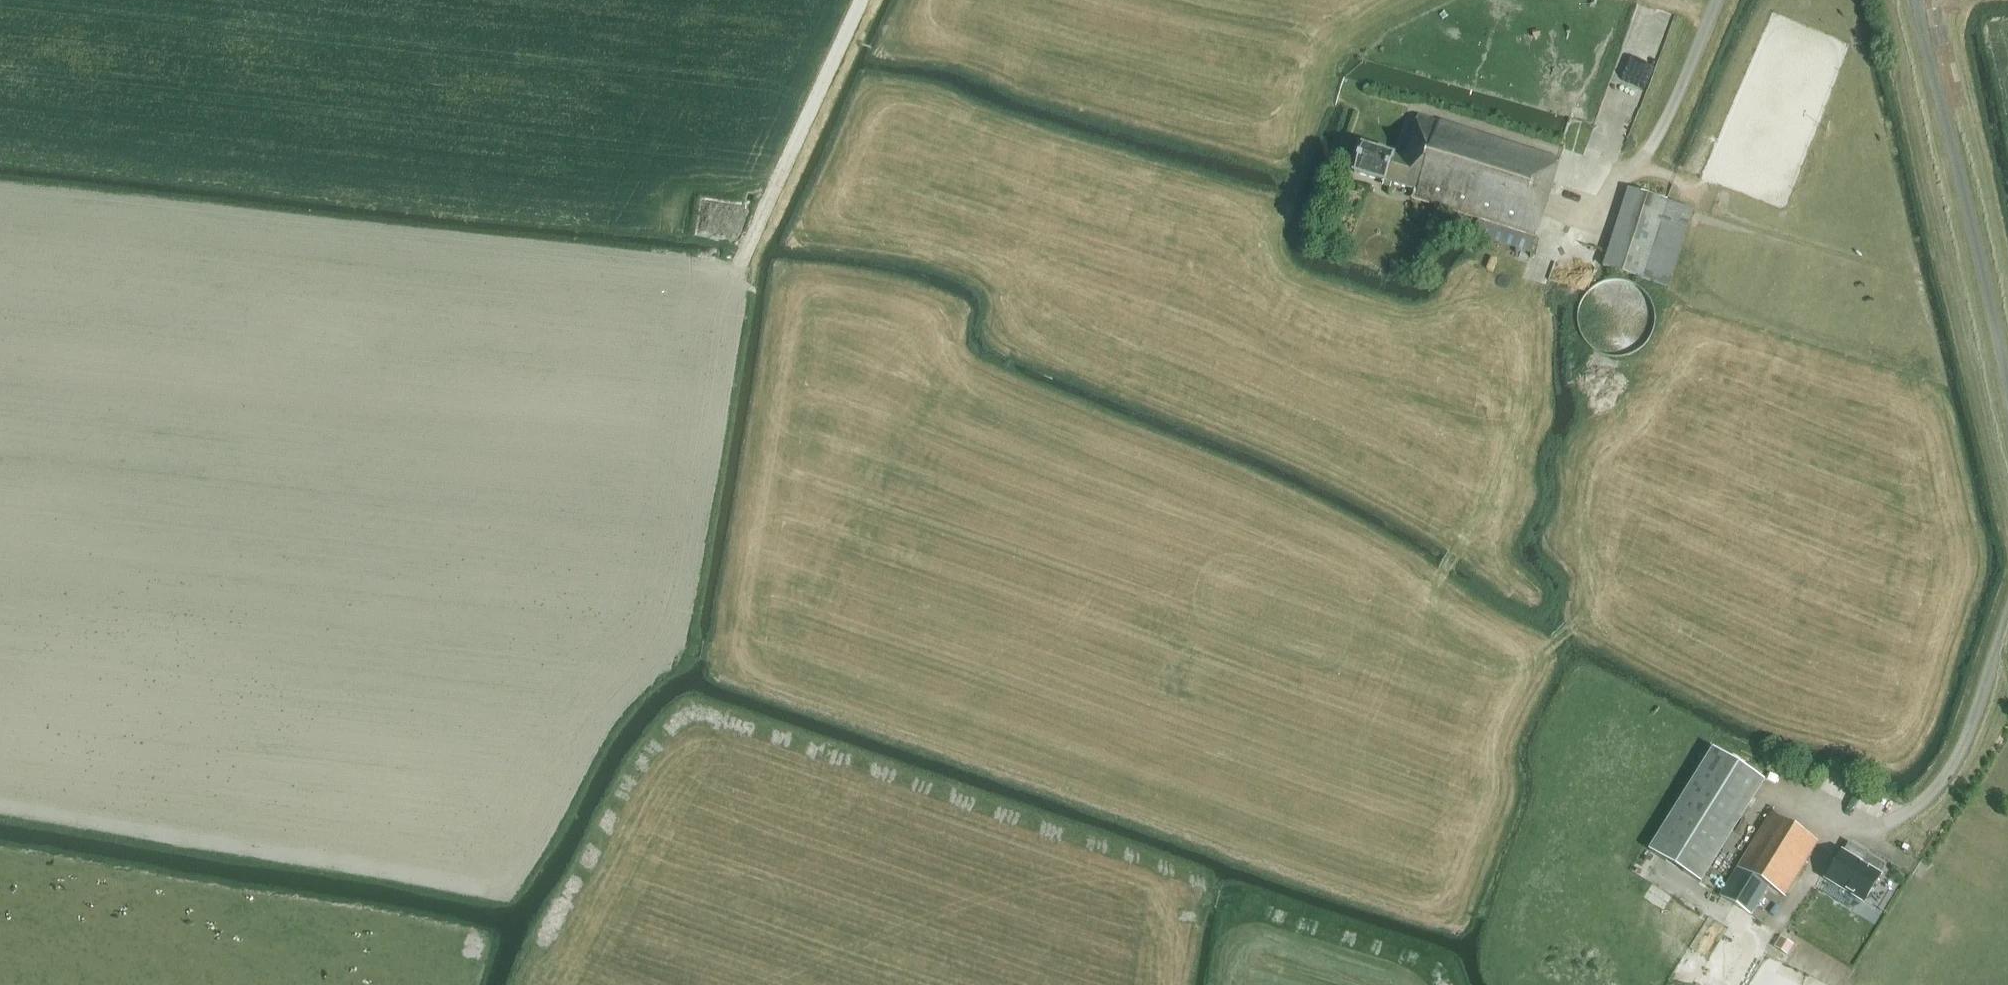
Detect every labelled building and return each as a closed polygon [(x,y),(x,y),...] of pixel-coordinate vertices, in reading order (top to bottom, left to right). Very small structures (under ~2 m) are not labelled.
[(1412,198),(1478,219),(1474,235),(1530,252),(1535,237),(1536,237),(1560,160),(1418,115),(1404,159),(1362,145),(1354,171),(1414,191),(1412,198)] [(1623,274),(1642,280),(1668,288),(1693,209),(1668,201),(1659,198),(1628,188),(1602,267),(1623,274)] [(1411,255),(1406,257),(1404,263),(1405,269),(1411,271),(1416,268),(1418,261),(1416,256),(1411,255)] [(1766,780),(1714,747),(1649,850),(1701,883),(1766,780)] [(1772,813),(1738,867),(1725,889),(1748,904),(1757,889),(1762,882),(1785,896),(1789,889),(1818,841),(1772,813)] [(1829,879),(1825,886),(1836,893),(1841,886),(1864,900),(1885,866),(1868,856),(1862,866),(1843,854),(1828,878),(1829,879)] [(1775,947),(1786,954),(1793,943),(1782,937),(1775,947)]
